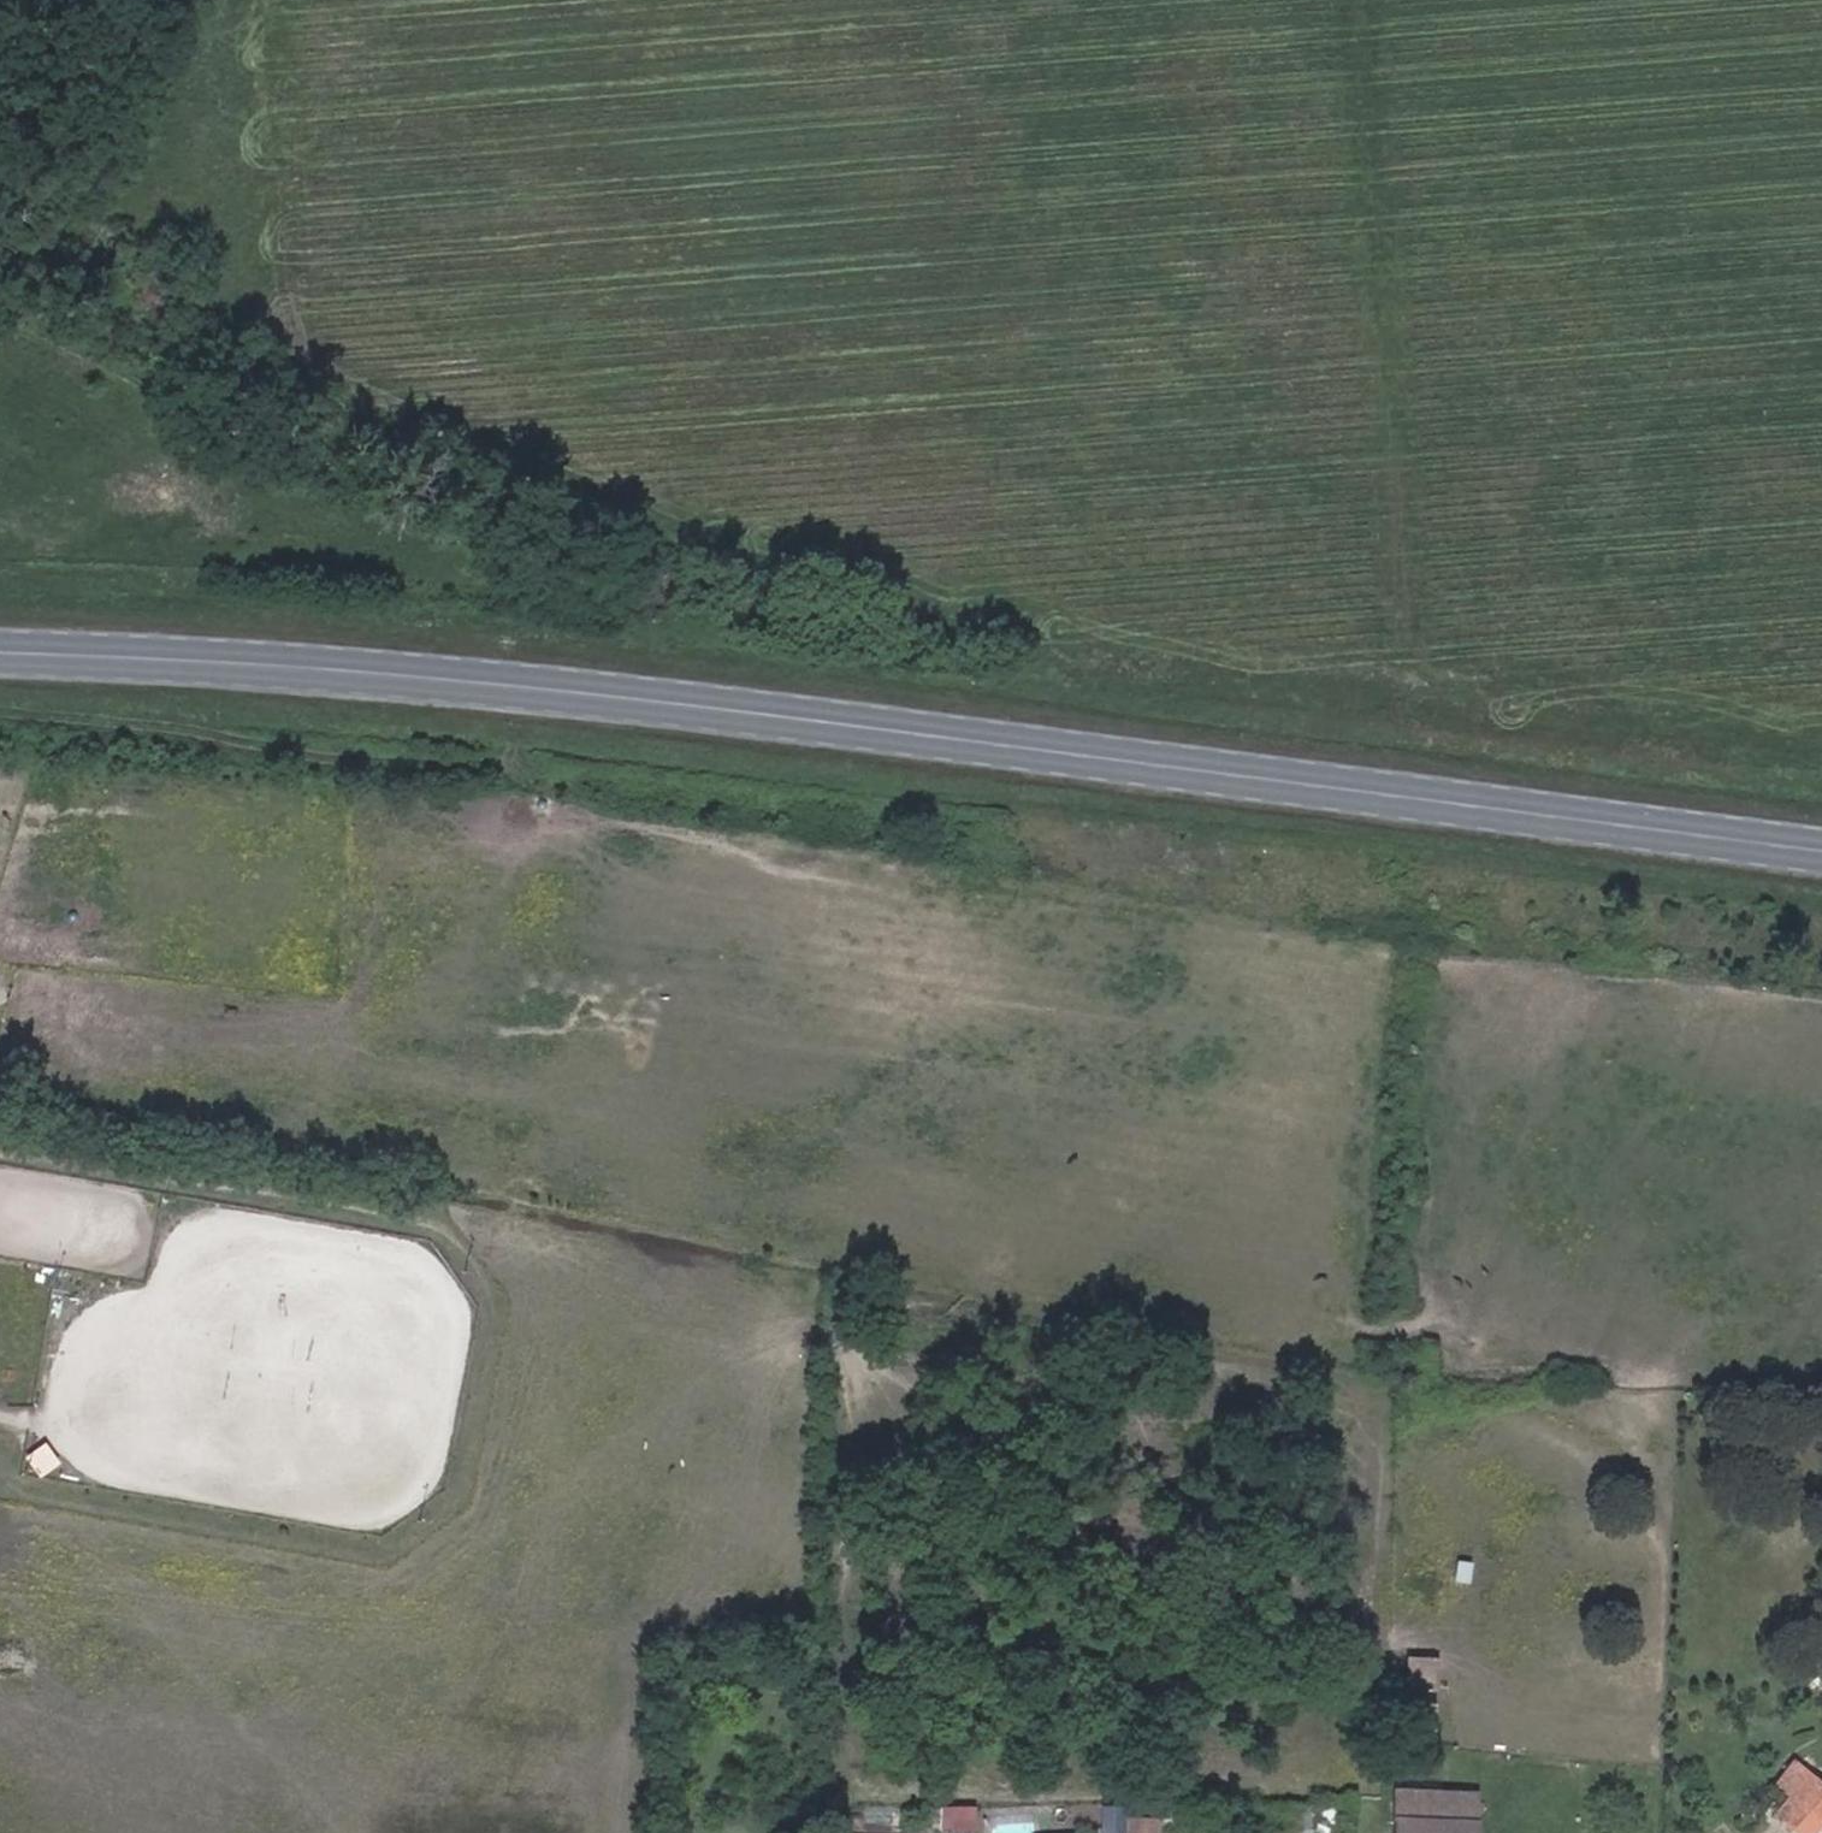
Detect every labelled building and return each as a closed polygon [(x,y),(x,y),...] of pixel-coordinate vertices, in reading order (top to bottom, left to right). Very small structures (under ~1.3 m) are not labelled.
[(1791,1761),(1771,1785),(1788,1799),(1773,1816),(1794,1832),(1818,1832),(1821,1828),(1821,1786),(1791,1761)] [(1458,1793),(1398,1791),(1396,1832),(1457,1832),(1458,1793)] [(974,1824),(975,1802),(939,1802),(939,1824),(974,1824)] [(1147,1802),(1120,1802),(1120,1817),(1147,1816),(1147,1802)] [(1120,1832),(1147,1832),(1147,1816),(1120,1817),(1120,1832)]
